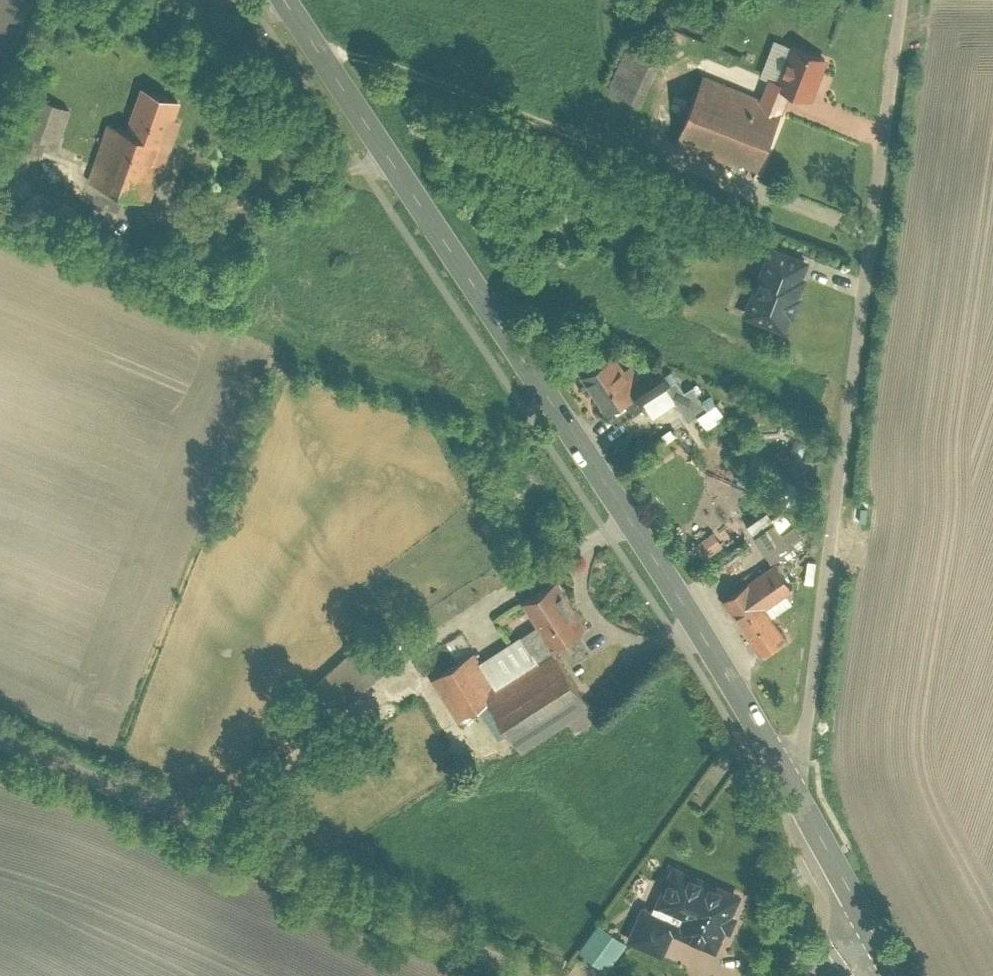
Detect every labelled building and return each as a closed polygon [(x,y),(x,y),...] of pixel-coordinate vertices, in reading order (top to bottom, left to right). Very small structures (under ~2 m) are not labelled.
[(769,99),(707,74),(683,133),(765,166),(799,84),(821,93),(838,52),(784,30),(768,69),(779,74),(769,99)] [(635,31),(611,86),(641,99),(665,44),(635,31)] [(114,116),(93,178),(154,198),(167,160),(174,162),(191,114),(183,111),(189,92),(151,79),(136,124),(114,116)] [(81,103),(54,94),(36,146),(50,151),(55,137),(67,141),(81,103)] [(751,315),(792,329),(816,256),(774,243),(751,315)] [(737,306),(750,309),(758,278),(745,274),(737,306)] [(621,353),(587,373),(611,413),(645,392),(621,353)] [(646,394),(660,415),(681,401),(691,417),(712,404),(699,384),(690,389),(679,373),(646,394)] [(703,411),(711,426),(731,415),(723,400),(703,411)] [(788,476),(780,498),(800,505),(808,483),(788,476)] [(752,523),(778,558),(809,535),(789,508),(777,516),(771,509),(752,523)] [(698,547),(706,558),(725,544),(717,533),(698,547)] [(892,536),(880,535),(879,548),(890,549),(892,536)] [(766,653),(793,635),(772,605),(799,586),(781,560),(727,598),(766,653)] [(541,621),(557,648),(593,626),(561,574),(525,596),(541,621)] [(482,656),(502,689),(561,654),(557,648),(541,621),(482,656)] [(502,689),(482,656),(478,649),(433,677),(458,719),(494,697),(492,695),(502,689)] [(494,697),(524,748),(597,704),(566,652),(561,654),(502,689),(492,695),(494,697)] [(627,930),(665,948),(676,925),(720,946),(746,890),(675,856),(650,908),(640,903),(627,930)] [(600,919),(581,947),(608,966),(627,938),(600,919)]
